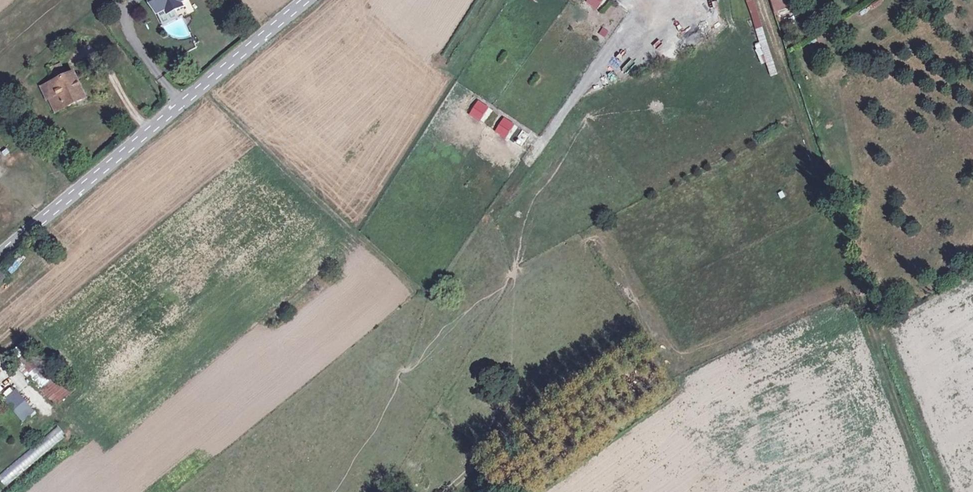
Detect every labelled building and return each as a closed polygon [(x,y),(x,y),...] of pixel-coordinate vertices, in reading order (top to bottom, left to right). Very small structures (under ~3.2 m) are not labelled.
[(158,15),(167,10),(175,6),(177,10),(185,6),(183,2),(188,0),(151,0),(158,15)] [(603,0),(585,0),(584,2),(596,10),(603,0)] [(761,26),(753,0),(745,0),(754,29),(761,26)] [(772,11),(786,9),(785,0),(770,0),(772,11)] [(598,34),(605,38),(609,32),(602,27),(598,34)] [(75,73),(53,83),(59,95),(51,98),(57,111),(62,109),(60,106),(85,95),(75,73)] [(59,95),(53,83),(42,88),(48,100),(51,98),(59,95)] [(60,106),(62,109),(86,97),(85,95),(60,106)] [(11,358),(57,404),(74,390),(60,376),(59,378),(29,348),(34,343),(32,340),(11,358)] [(19,393),(9,401),(24,420),(34,412),(19,393)] [(47,434),(52,443),(65,436),(61,427),(47,434)] [(0,475),(0,476),(4,483),(15,476),(10,469),(0,475)]
